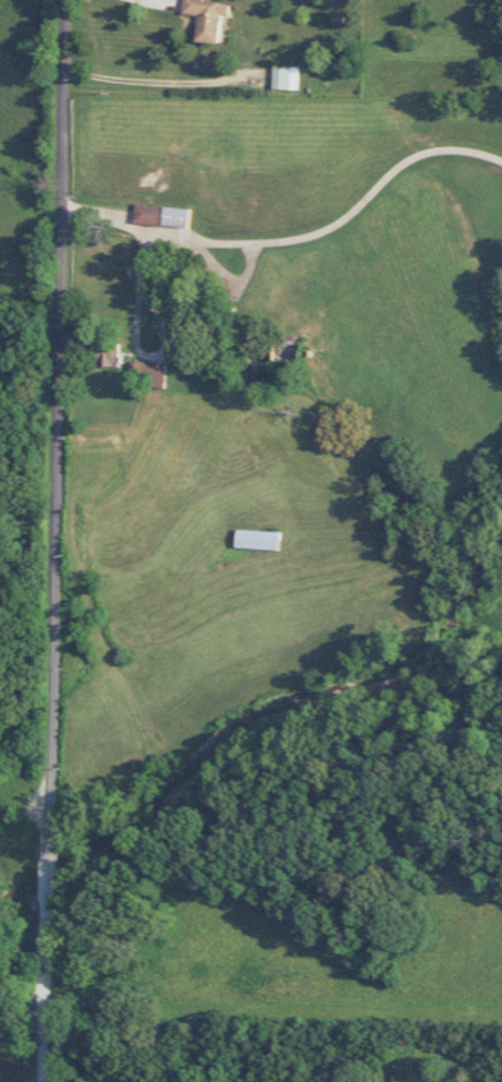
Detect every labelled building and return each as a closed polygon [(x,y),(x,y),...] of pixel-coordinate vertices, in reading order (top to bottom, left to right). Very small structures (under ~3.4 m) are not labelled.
[(223,16),(230,17),(231,5),(204,1),(205,0),(185,0),(183,13),(200,16),(196,41),(219,44),(223,16)] [(300,68),(273,67),(273,89),(299,89),(300,68)] [(163,207),(135,203),(133,223),(161,226),(163,207)] [(163,225),(189,228),(191,210),(165,207),(163,225)] [(121,347),(94,345),(93,365),(120,367),(121,347)] [(131,363),(131,384),(166,384),(167,364),(131,363)] [(280,550),(280,532),(237,530),(236,548),(280,550)]
